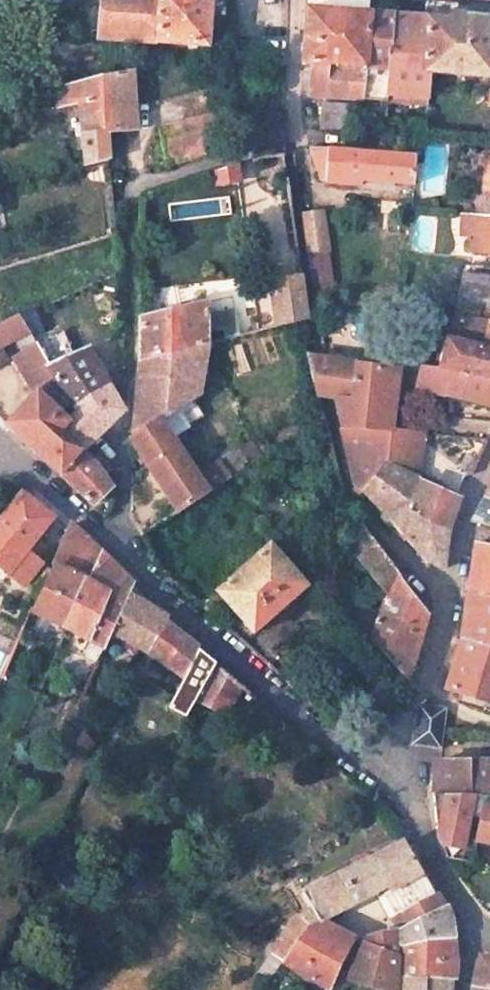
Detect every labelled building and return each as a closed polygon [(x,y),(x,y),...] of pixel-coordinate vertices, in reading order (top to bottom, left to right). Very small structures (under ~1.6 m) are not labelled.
[(98,38),(206,46),(209,0),(101,0),(98,38)] [(368,13),(304,9),(301,64),(312,64),(364,68),(368,13)] [(392,15),(368,13),(364,68),(362,99),(387,101),(387,95),(392,15)] [(392,15),(387,95),(428,98),(430,73),(489,78),(489,22),(392,15)] [(364,68),(312,64),(311,96),(362,99),(364,68)] [(131,68),(55,88),(57,108),(77,104),(81,134),(74,134),(76,150),(83,149),(85,166),(108,162),(106,134),(136,131),(131,68)] [(209,88),(152,103),(166,164),(205,155),(203,144),(220,139),(209,88)] [(351,104),(320,101),(319,127),(349,130),(351,104)] [(282,122),(252,120),(252,147),(281,147),(282,122)] [(326,149),(310,147),(319,179),(324,179),(324,184),(359,187),(360,179),(411,184),(413,159),(326,151),(326,149)] [(325,212),(302,214),(309,258),(331,255),(325,212)] [(473,215),(469,252),(489,254),(489,216),(473,215)] [(307,310),(302,274),(268,282),(274,326),(300,320),(307,310)] [(463,274),(452,314),(489,322),(489,275),(463,274)] [(205,301),(137,318),(137,359),(206,342),(205,301)] [(452,314),(404,303),(399,327),(435,332),(448,334),(452,314)] [(452,314),(448,334),(446,339),(489,348),(489,322),(452,314)] [(14,316),(0,323),(0,344),(8,339),(23,330),(14,316)] [(107,388),(85,349),(70,356),(59,329),(29,341),(31,343),(75,415),(107,388)] [(29,341),(23,330),(8,339),(17,352),(31,343),(29,341)] [(446,339),(439,368),(465,371),(489,379),(489,348),(446,339)] [(206,342),(137,359),(130,447),(174,514),(204,494),(158,421),(195,399),(206,342)] [(75,415),(31,343),(17,352),(17,359),(7,366),(18,386),(29,380),(35,393),(4,425),(58,475),(80,453),(59,428),(75,415)] [(315,357),(308,356),(318,397),(324,398),(333,399),(341,430),(390,434),(399,371),(324,359),(315,357)] [(419,366),(413,391),(489,406),(489,379),(465,371),(439,368),(419,366)] [(119,410),(107,388),(75,415),(59,428),(80,453),(90,443),(119,414),(119,410)] [(390,434),(341,430),(354,486),(362,491),(385,466),(390,434)] [(423,436),(390,434),(385,466),(416,480),(423,436)] [(110,471),(98,454),(87,463),(80,453),(58,475),(91,506),(110,487),(102,478),(110,471)] [(416,480),(385,466),(362,491),(372,499),(392,524),(416,480)] [(459,500),(416,480),(392,524),(426,564),(442,570),(445,533),(459,500)] [(21,494),(0,520),(0,565),(26,586),(43,564),(26,551),(52,518),(21,494)] [(483,495),(473,521),(489,524),(489,498),(483,495)] [(424,612),(359,525),(343,539),(386,593),(377,613),(348,593),(284,523),(272,535),(381,652),(395,667),(406,679),(424,612)] [(101,552),(71,524),(34,611),(67,628),(101,552)] [(474,542),(464,594),(489,600),(489,547),(474,542)] [(302,584),(264,543),(199,606),(206,612),(219,599),(251,634),(302,584)] [(126,600),(133,585),(101,552),(67,628),(104,649),(111,632),(126,600)] [(136,591),(137,589),(133,585),(126,600),(132,602),(164,622),(166,619),(136,591)] [(464,594),(459,638),(489,645),(489,600),(464,594)] [(148,654),(164,622),(132,602),(126,600),(111,632),(139,648),(148,654)] [(183,678),(198,649),(164,622),(148,654),(183,678)] [(459,638),(444,690),(489,705),(489,645),(459,638)] [(395,667),(381,652),(370,664),(385,678),(395,667)] [(242,685),(216,663),(198,695),(196,699),(225,715),(242,685)] [(180,689),(169,708),(185,717),(196,699),(198,695),(184,687),(180,689)] [(441,709),(416,705),(411,743),(434,747),(441,709)] [(432,763),(431,797),(473,796),(489,796),(489,793),(489,763),(432,763)] [(431,797),(433,812),(433,817),(436,839),(437,842),(439,847),(462,851),(463,842),(489,847),(489,806),(471,803),(473,796),(431,797)] [(393,834),(399,827),(387,813),(384,815),(381,819),(378,823),(393,834)] [(403,842),(407,832),(399,827),(393,834),(403,842)] [(404,842),(401,843),(301,893),(310,909),(290,925),(270,954),(283,962),(306,928),(320,921),(382,889),(386,887),(387,888),(388,890),(421,873),(404,842)] [(402,913),(434,896),(421,873),(388,890),(383,893),(396,915),(401,912),(402,913)] [(453,938),(449,919),(445,906),(444,906),(434,896),(402,913),(408,924),(399,929),(399,946),(453,938)] [(330,989),(353,939),(320,921),(306,928),(283,962),(330,989)] [(396,930),(366,937),(348,980),(376,989),(396,989),(396,930)] [(455,963),(453,938),(399,946),(398,975),(449,981),(453,981),(455,965),(455,963)] [(270,980),(283,962),(270,954),(258,973),(270,980)] [(477,956),(470,988),(477,989),(489,989),(489,959),(477,956)] [(449,981),(398,975),(398,989),(448,989),(449,981)]
